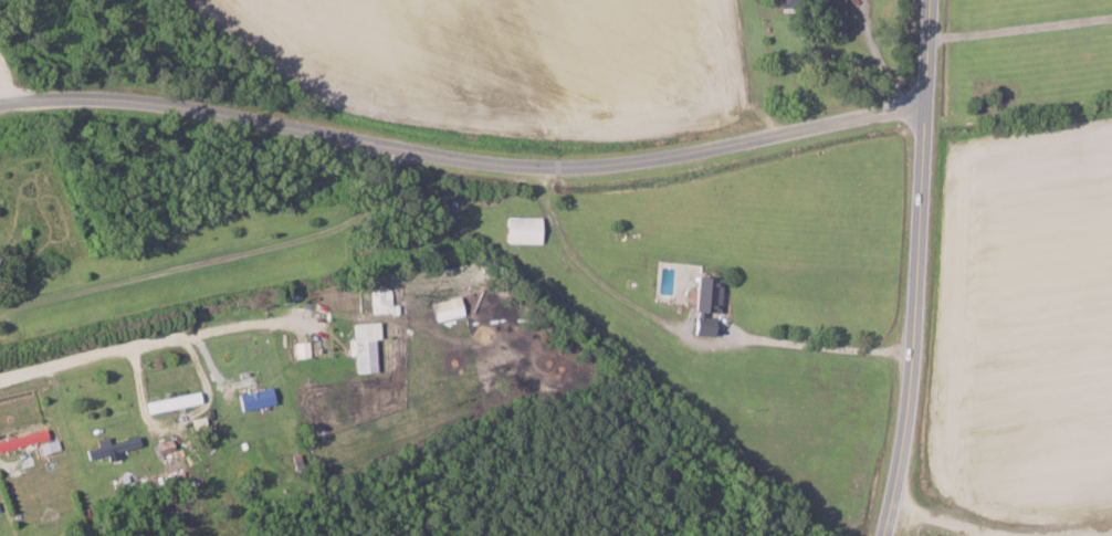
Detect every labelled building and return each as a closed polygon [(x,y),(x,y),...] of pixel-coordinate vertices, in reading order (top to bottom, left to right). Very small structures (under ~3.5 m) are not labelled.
[(820,7),(820,32),(845,32),(845,0),(780,0),(780,7),(820,7)] [(540,217),(505,216),(505,242),(539,243),(540,217)] [(718,278),(696,277),(693,335),(716,336),(718,278)] [(391,290),(370,291),(371,313),(391,313),(391,290)] [(375,372),(374,339),(379,339),(379,322),(352,323),(352,340),(347,340),(347,356),(354,355),(355,373),(375,372)] [(295,358),(310,357),(309,342),(294,343),(295,358)] [(237,395),(241,412),(275,403),(271,385),(247,391),(248,393),(237,395)] [(146,412),(201,405),(200,393),(144,401),(146,412)] [(48,438),(45,427),(0,441),(0,452),(48,438)] [(110,443),(108,437),(95,440),(97,448),(85,451),(87,460),(105,456),(106,457),(139,449),(136,437),(110,443)]
